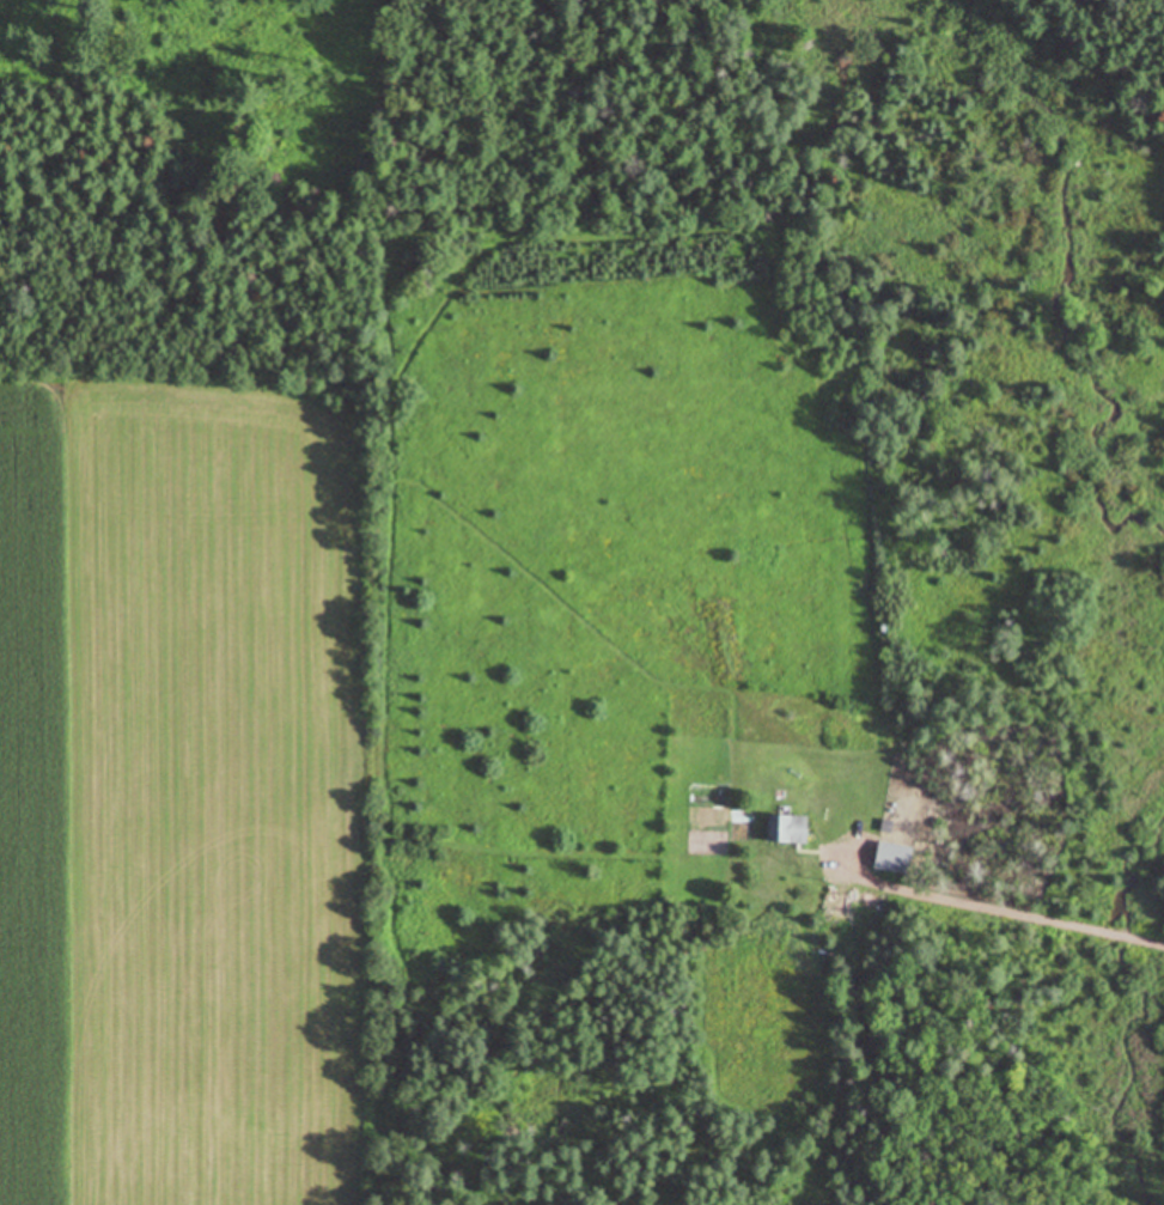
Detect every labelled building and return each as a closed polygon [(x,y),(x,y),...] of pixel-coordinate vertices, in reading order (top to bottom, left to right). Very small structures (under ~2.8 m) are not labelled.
[(811,841),(811,812),(770,812),(770,841),(811,841)] [(916,845),(881,839),(876,868),(912,873),(916,845)] [(821,919),(844,923),(849,895),(826,890),(821,919)]
